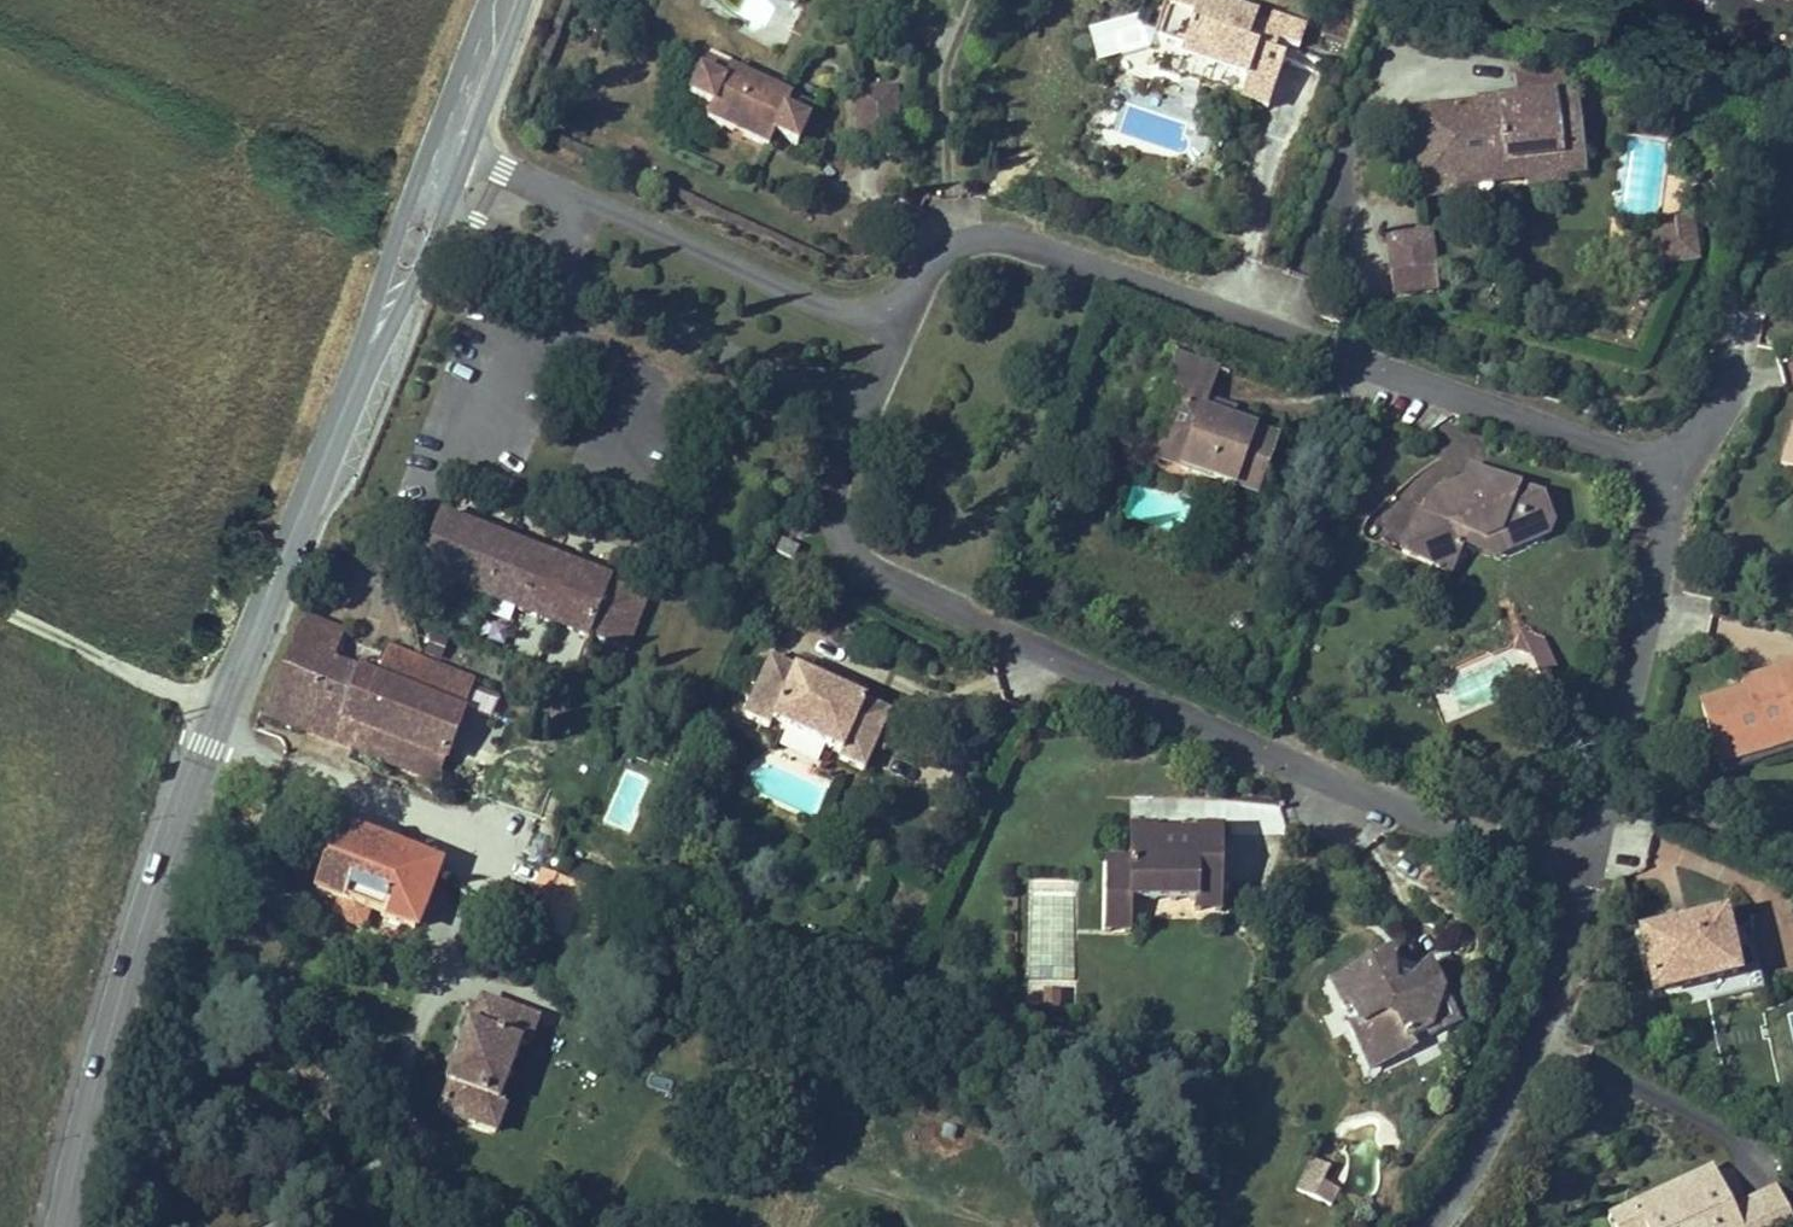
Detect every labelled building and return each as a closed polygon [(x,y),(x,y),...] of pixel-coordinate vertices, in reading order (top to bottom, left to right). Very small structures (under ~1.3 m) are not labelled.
[(1245,0),(1159,0),(1152,18),(1161,21),(1160,24),(1180,33),(1176,43),(1238,69),(1232,84),(1257,94),(1276,48),(1269,45),(1276,28),(1293,35),(1303,12),(1275,0),(1273,0),(1268,10),(1245,0)] [(725,69),(705,61),(702,70),(722,78),(725,69)] [(1509,66),(1512,88),(1559,83),(1556,61),(1509,66)] [(722,78),(702,70),(687,104),(704,112),(701,118),(763,144),(766,137),(792,148),(810,104),(725,69),(722,78)] [(1475,93),(1412,100),(1423,189),(1456,186),(1455,177),(1454,169),(1494,164),(1493,151),(1533,147),(1535,167),(1536,176),(1564,173),(1563,162),(1560,142),(1580,140),(1577,117),(1572,117),(1570,105),(1575,104),(1572,81),(1559,83),(1512,88),(1495,90),(1496,94),(1475,97),(1475,93)] [(1474,87),(1475,93),(1475,97),(1496,94),(1495,90),(1495,85),(1474,87)] [(891,93),(854,96),(857,142),(894,139),(891,93)] [(1582,160),(1580,140),(1560,142),(1563,162),(1582,160)] [(1494,164),(1495,172),(1535,167),(1533,147),(1493,151),(1494,164)] [(1495,172),(1494,164),(1454,169),(1455,177),(1495,172)] [(1697,204),(1677,207),(1679,218),(1683,251),(1702,248),(1697,204)] [(1656,254),(1683,251),(1679,218),(1652,222),(1656,254)] [(1432,228),(1421,230),(1426,267),(1437,266),(1432,228)] [(1421,230),(1388,234),(1396,295),(1440,289),(1437,266),(1426,267),(1421,230)] [(1186,453),(1182,464),(1252,490),(1273,433),(1226,416),(1198,405),(1203,393),(1214,362),(1175,347),(1153,406),(1168,411),(1157,442),(1186,453)] [(1792,386),(1792,361),(1784,362),(1789,387),(1792,386)] [(1231,403),(1203,393),(1198,405),(1226,416),(1231,403)] [(1771,414),(1786,442),(1792,438),(1792,401),(1771,414)] [(1771,414),(1758,458),(1792,468),(1792,438),(1786,442),(1771,414)] [(1152,453),(1182,464),(1186,453),(1157,442),(1152,453)] [(1465,462),(1460,478),(1479,486),(1500,477),(1465,462)] [(1420,512),(1410,507),(1394,550),(1452,572),(1462,544),(1467,529),(1486,536),(1501,532),(1504,541),(1516,544),(1522,546),(1545,536),(1540,524),(1552,519),(1538,491),(1500,477),(1479,486),(1460,478),(1429,491),(1420,512)] [(602,576),(434,511),(412,568),(580,633),(602,576)] [(1554,522),(1552,519),(1540,524),(1545,536),(1551,533),(1554,522)] [(1488,555),(1516,544),(1504,541),(1501,532),(1486,536),(1467,529),(1462,544),(1488,555)] [(782,538),(774,552),(794,562),(801,547),(782,538)] [(631,587),(602,576),(580,633),(609,644),(631,587)] [(415,772),(433,779),(470,683),(381,648),(369,678),(328,663),(339,633),(295,616),(256,711),(294,726),(303,703),(352,722),(344,744),(415,772)] [(1540,647),(1517,638),(1511,657),(1528,663),(1538,653),(1536,650),(1540,647)] [(1551,674),(1540,647),(1536,650),(1538,653),(1528,663),(1535,681),(1551,674)] [(1432,683),(1444,719),(1516,695),(1504,659),(1432,683)] [(885,715),(764,661),(738,718),(770,732),(772,727),(839,757),(836,763),(859,773),(885,715)] [(1780,671),(1790,702),(1792,701),(1792,667),(1780,671)] [(1708,701),(1715,725),(1730,720),(1733,734),(1741,732),(1751,765),(1775,757),(1773,749),(1792,743),(1792,701),(1790,702),(1780,671),(1745,682),(1747,688),(1708,701)] [(303,703),(294,726),(344,744),(352,722),(303,703)] [(1730,720),(1715,725),(1728,771),(1751,765),(1741,732),(1733,734),(1730,720)] [(1773,749),(1775,757),(1792,751),(1792,743),(1773,749)] [(429,788),(433,779),(415,772),(411,782),(429,788)] [(434,864),(331,825),(308,887),(411,926),(434,864)] [(1104,868),(1104,941),(1128,940),(1128,911),(1127,897),(1191,896),(1191,903),(1218,903),(1218,834),(1190,835),(1190,839),(1150,839),(1150,834),(1126,834),(1127,867),(1104,868)] [(563,934),(584,883),(541,867),(532,890),(528,899),(525,908),(516,904),(512,914),(563,934)] [(528,899),(532,890),(526,888),(522,897),(528,899)] [(1218,920),(1218,903),(1191,903),(1191,896),(1127,897),(1128,911),(1191,910),(1191,920),(1218,920)] [(1716,918),(1633,923),(1636,983),(1680,981),(1681,1004),(1738,1000),(1735,934),(1718,935),(1716,918)] [(1448,1023),(1417,966),(1409,971),(1407,973),(1405,975),(1404,980),(1401,992),(1382,987),(1384,976),(1386,966),(1384,962),(1379,958),(1376,957),(1372,956),(1324,982),(1337,1005),(1342,1003),(1351,1021),(1344,1026),(1365,1068),(1404,1047),(1402,1041),(1419,1032),(1423,1038),(1448,1023)] [(1404,980),(1384,976),(1382,987),(1401,992),(1404,980)] [(440,1072),(447,1075),(436,1102),(494,1125),(505,1098),(499,1096),(520,1042),(526,1045),(535,1020),(480,998),(470,1022),(462,1018),(440,1072)] [(644,1090),(672,1094),(674,1080),(646,1076),(644,1090)] [(1321,1187),(1328,1171),(1308,1162),(1292,1195),(1330,1212),(1338,1194),(1321,1187)] [(1703,1184),(1696,1170),(1596,1220),(1599,1226),(1626,1226),(1624,1223),(1703,1184)] [(1624,1223),(1626,1226),(1778,1226),(1762,1195),(1719,1217),(1703,1184),(1624,1223)]
